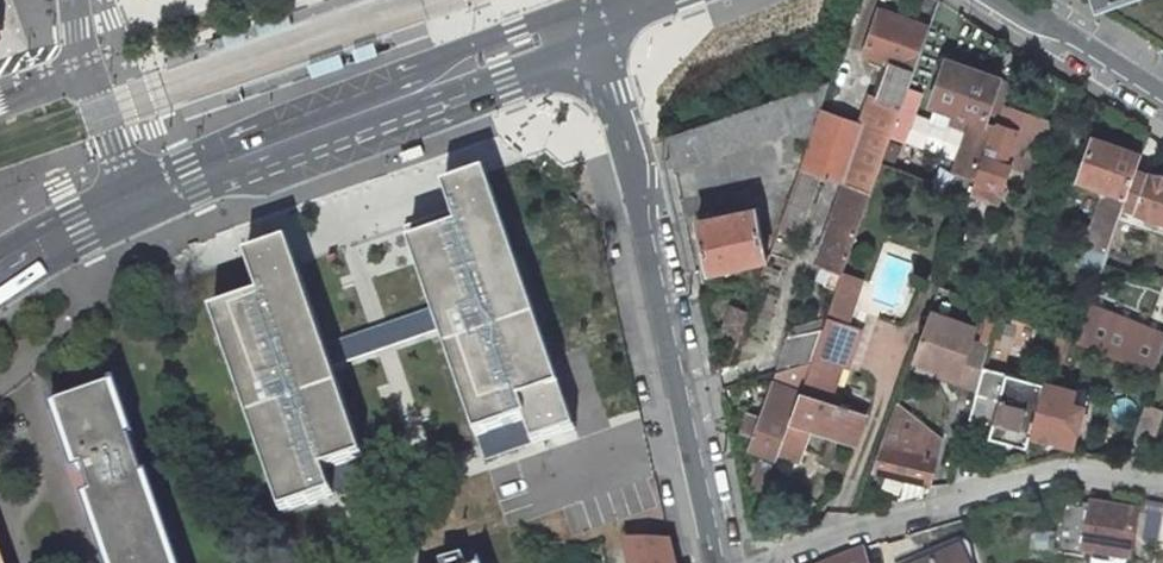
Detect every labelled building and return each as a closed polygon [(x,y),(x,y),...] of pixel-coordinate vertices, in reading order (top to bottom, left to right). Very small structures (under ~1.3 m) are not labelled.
[(889,142),(908,91),(930,27),(880,9),(864,54),(892,64),(880,98),(875,96),(865,126),(820,110),(800,167),(820,174),(845,183),(871,192),(881,164),(885,155),(889,142)] [(977,178),(997,124),(1011,82),(945,59),(930,104),(973,119),(955,170),(957,171),(977,178)] [(829,81),(665,136),(673,171),(788,132),(809,139),(829,81)] [(908,91),(889,142),(903,147),(921,96),(908,91)] [(1017,132),(997,124),(977,178),(971,196),(998,206),(1011,166),(1030,173),(1042,141),(1031,137),(1017,132)] [(1033,129),(1020,124),(1017,132),(1031,137),(1033,129)] [(1125,207),(1137,171),(1142,155),(1093,138),(1092,138),(1088,137),(1085,146),(1089,148),(1079,181),(1105,190),(1093,227),(1082,224),(1075,243),(1108,254),(1125,207)] [(885,155),(881,164),(888,166),(892,157),(885,155)] [(820,174),(800,167),(789,199),(808,206),(820,174)] [(977,178),(957,171),(950,189),(971,196),(977,178)] [(1162,176),(1159,175),(1153,176),(1150,175),(1150,176),(1137,171),(1125,207),(1162,220),(1162,176)] [(485,175),(446,189),(447,193),(453,211),(405,228),(481,445),(521,431),(569,414),(555,374),(485,175)] [(843,272),(871,192),(845,183),(816,262),(833,268),(843,272)] [(699,220),(710,271),(766,258),(756,208),(751,209),(747,189),(716,195),(720,215),(699,220)] [(808,206),(789,199),(780,224),(799,231),(808,206)] [(261,297),(212,313),(281,513),(323,499),(369,483),(362,461),(337,387),(297,267),(290,245),(289,243),(246,257),(261,297)] [(833,268),(826,286),(837,290),(843,272),(833,268)] [(1155,374),(1162,348),(1162,330),(1089,301),(1071,342),(1155,374)] [(749,312),(733,305),(721,340),(737,346),(749,312)] [(979,341),(989,345),(998,312),(990,309),(979,341)] [(977,328),(930,311),(913,360),(956,376),(953,381),(978,390),(985,360),(968,354),(977,328)] [(847,368),(861,329),(828,317),(824,328),(812,362),(807,374),(835,384),(841,366),(847,368)] [(1039,333),(1019,325),(1009,350),(1030,357),(1039,333)] [(778,371),(779,371),(812,362),(824,328),(788,336),(778,371)] [(1065,359),(1071,342),(1049,332),(1042,350),(1065,359)] [(751,449),(777,458),(779,452),(801,390),(807,374),(812,362),(779,371),(761,417),(750,413),(743,432),(755,436),(751,449)] [(835,384),(807,374),(801,390),(829,401),(835,384)] [(1075,390),(1044,382),(1030,435),(1074,446),(1084,406),(1071,402),(1075,390)] [(61,403),(117,562),(169,562),(108,387),(61,403)] [(829,401),(801,390),(779,452),(802,460),(806,449),(813,430),(831,437),(848,443),(859,412),(829,401)] [(943,438),(898,403),(873,471),(903,478),(898,500),(929,491),(943,438)] [(1153,442),(1162,414),(1162,410),(1145,404),(1134,435),(1153,442)] [(831,437),(813,430),(806,449),(824,456),(831,437)] [(1139,513),(1067,501),(1058,554),(1084,558),(1085,552),(1131,560),(1139,513)] [(601,539),(603,562),(628,562),(628,559),(658,561),(658,541),(601,539)] [(866,549),(830,562),(870,562),(866,549)] [(959,551),(932,562),(965,562),(959,551)]
